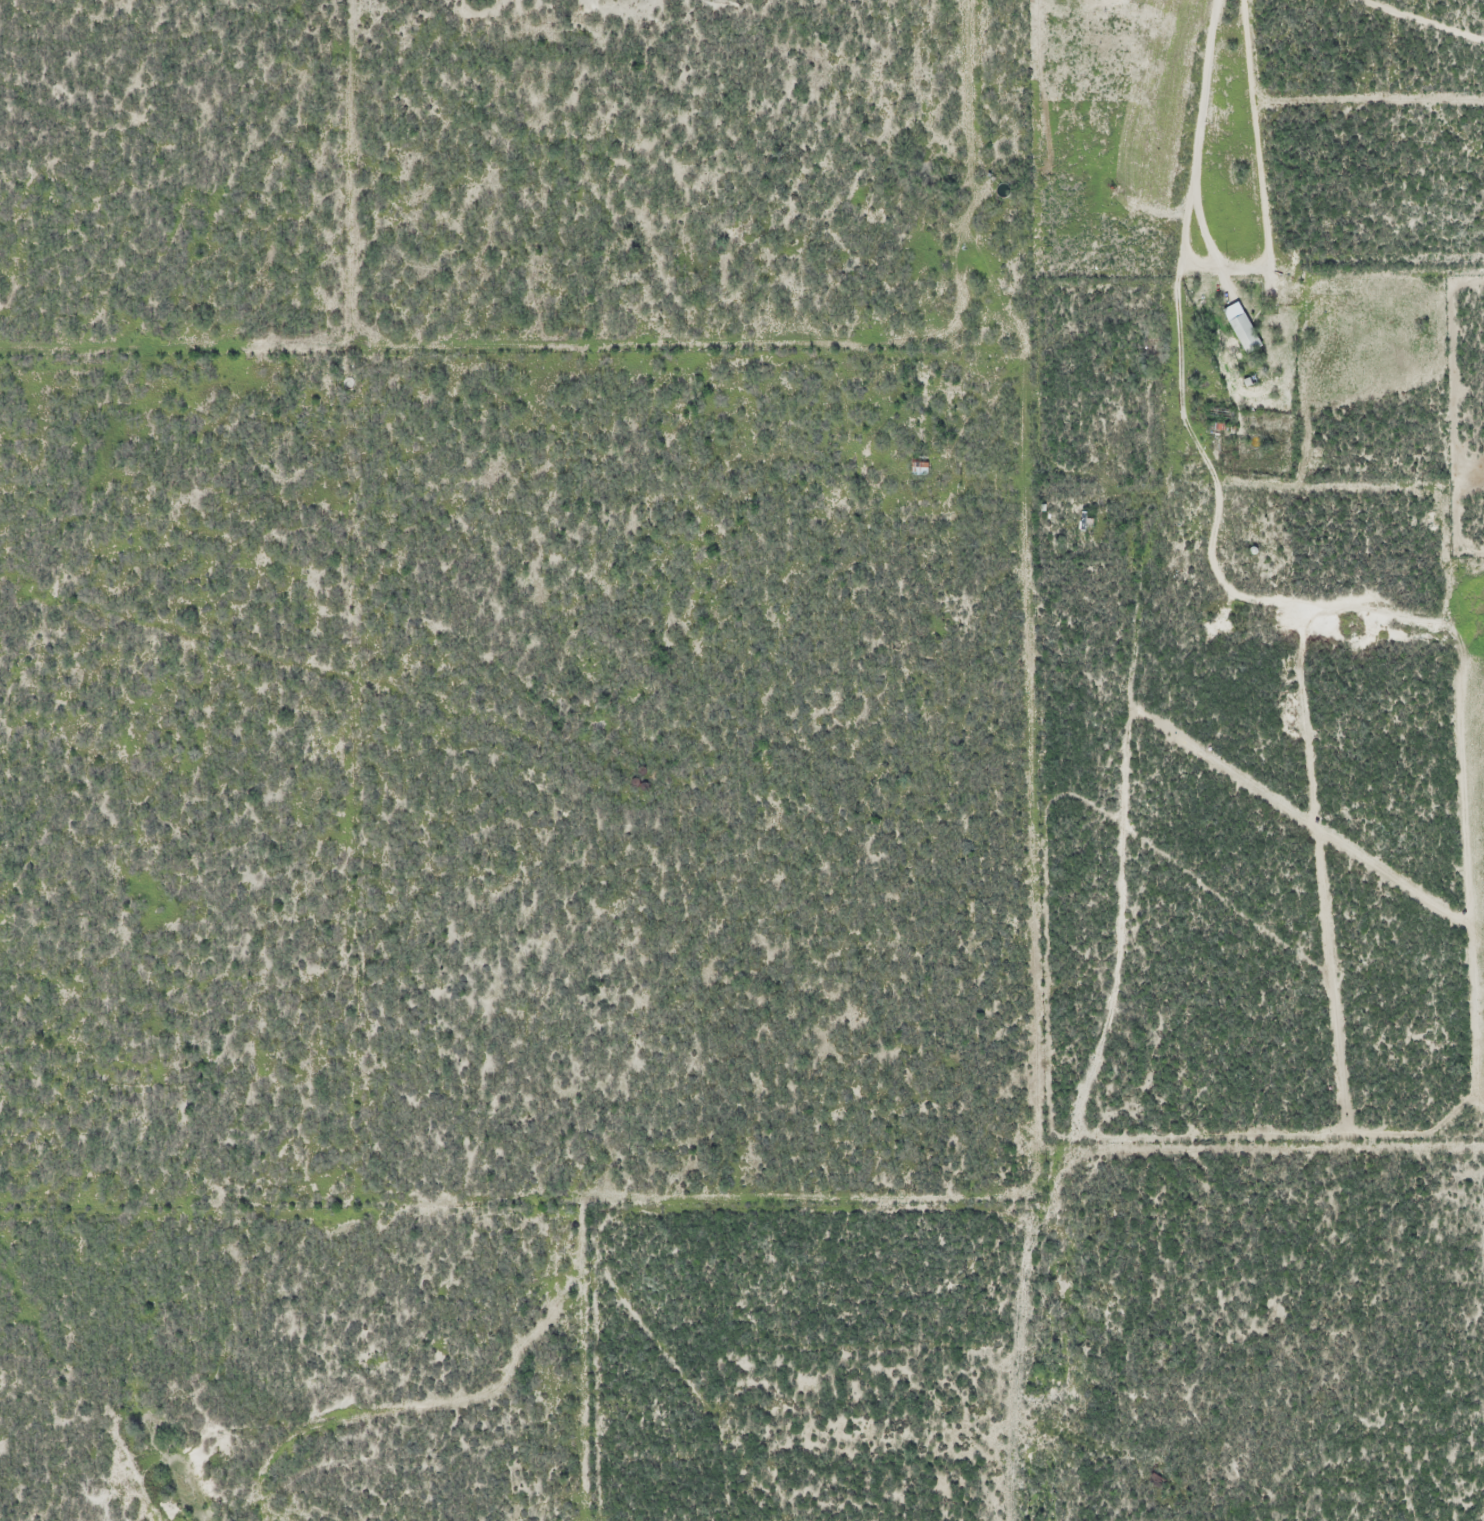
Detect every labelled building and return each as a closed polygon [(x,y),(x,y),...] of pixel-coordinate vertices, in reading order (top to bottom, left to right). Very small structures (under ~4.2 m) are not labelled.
[(1258,347),(1245,313),(1227,320),(1241,354),(1258,347)] [(925,475),(924,457),(908,458),(909,475),(925,475)]
